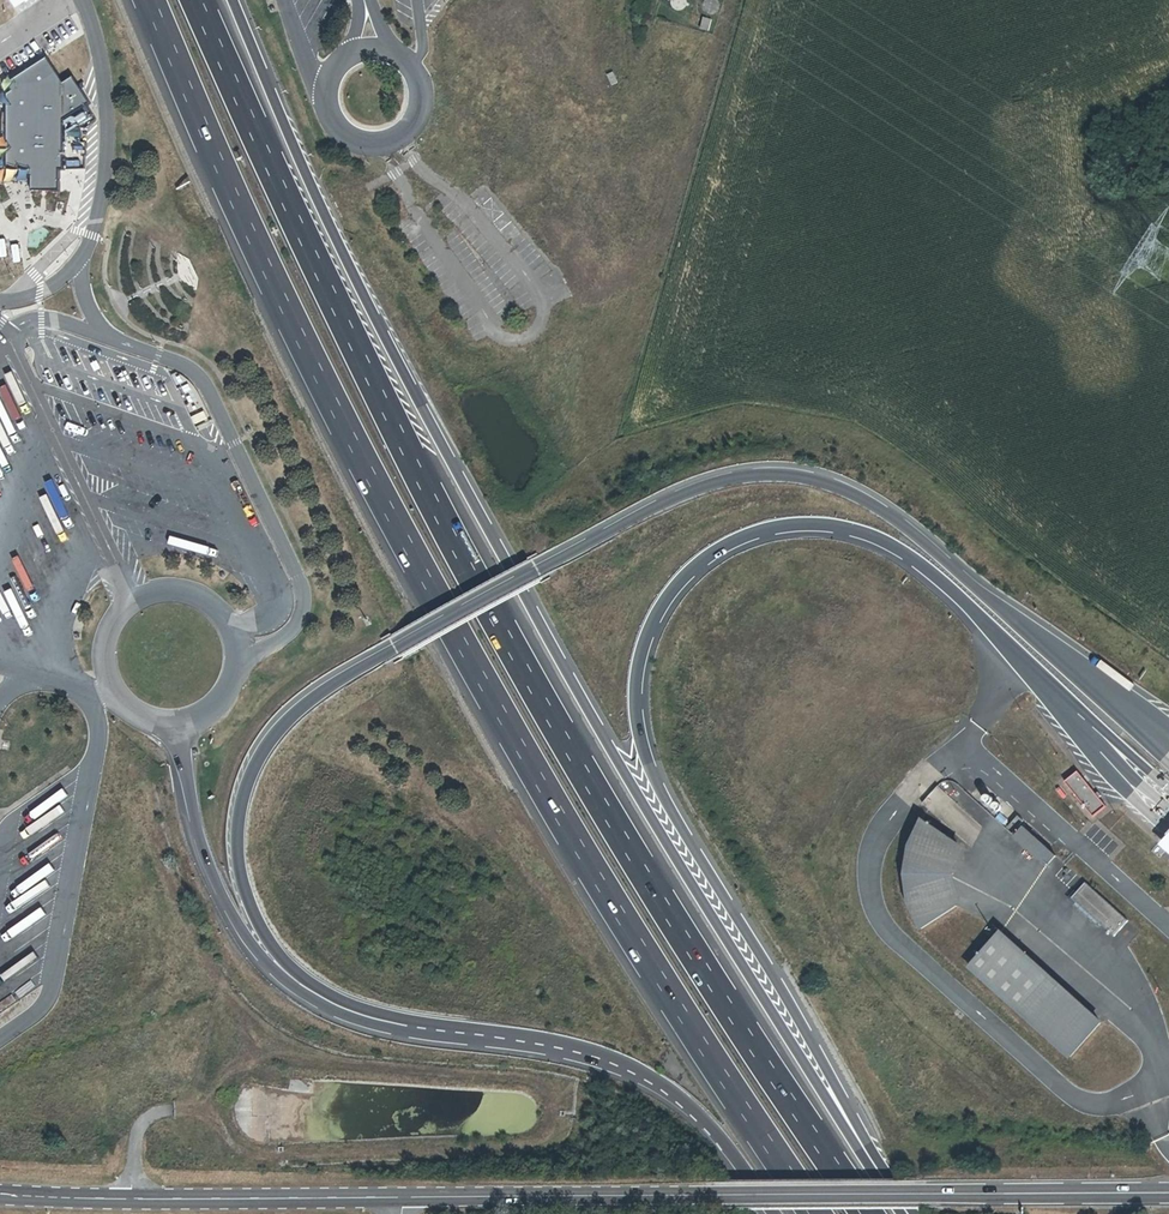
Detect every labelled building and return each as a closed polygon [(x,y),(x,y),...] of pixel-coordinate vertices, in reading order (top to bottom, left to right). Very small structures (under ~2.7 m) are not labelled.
[(16,10),(22,6),(31,0),(9,0),(16,10)] [(689,4),(686,0),(671,0),(669,2),(679,13),(689,4)] [(700,29),(708,31),(711,20),(703,18),(700,29)] [(63,84),(47,59),(14,79),(8,89),(7,177),(32,177),(32,190),(59,190),(59,170),(64,170),(63,121),(89,104),(73,79),(63,84)] [(1073,771),(1061,781),(1093,817),(1105,807),(1073,771)] [(1007,827),(1013,832),(1024,819),(1018,814),(1007,827)] [(958,842),(923,819),(911,845),(905,873),(909,902),(922,928),(957,905),(949,875),(958,842)] [(1153,842),(1168,856),(1168,824),(1153,842)] [(31,860),(65,841),(62,835),(27,854),(31,860)] [(1129,920),(1086,881),(1071,897),(1114,936),(1129,920)] [(1047,977),(996,935),(967,971),(1017,1012),(1047,977)] [(1100,1020),(1047,977),(1017,1012),(1071,1056),(1100,1020)]
